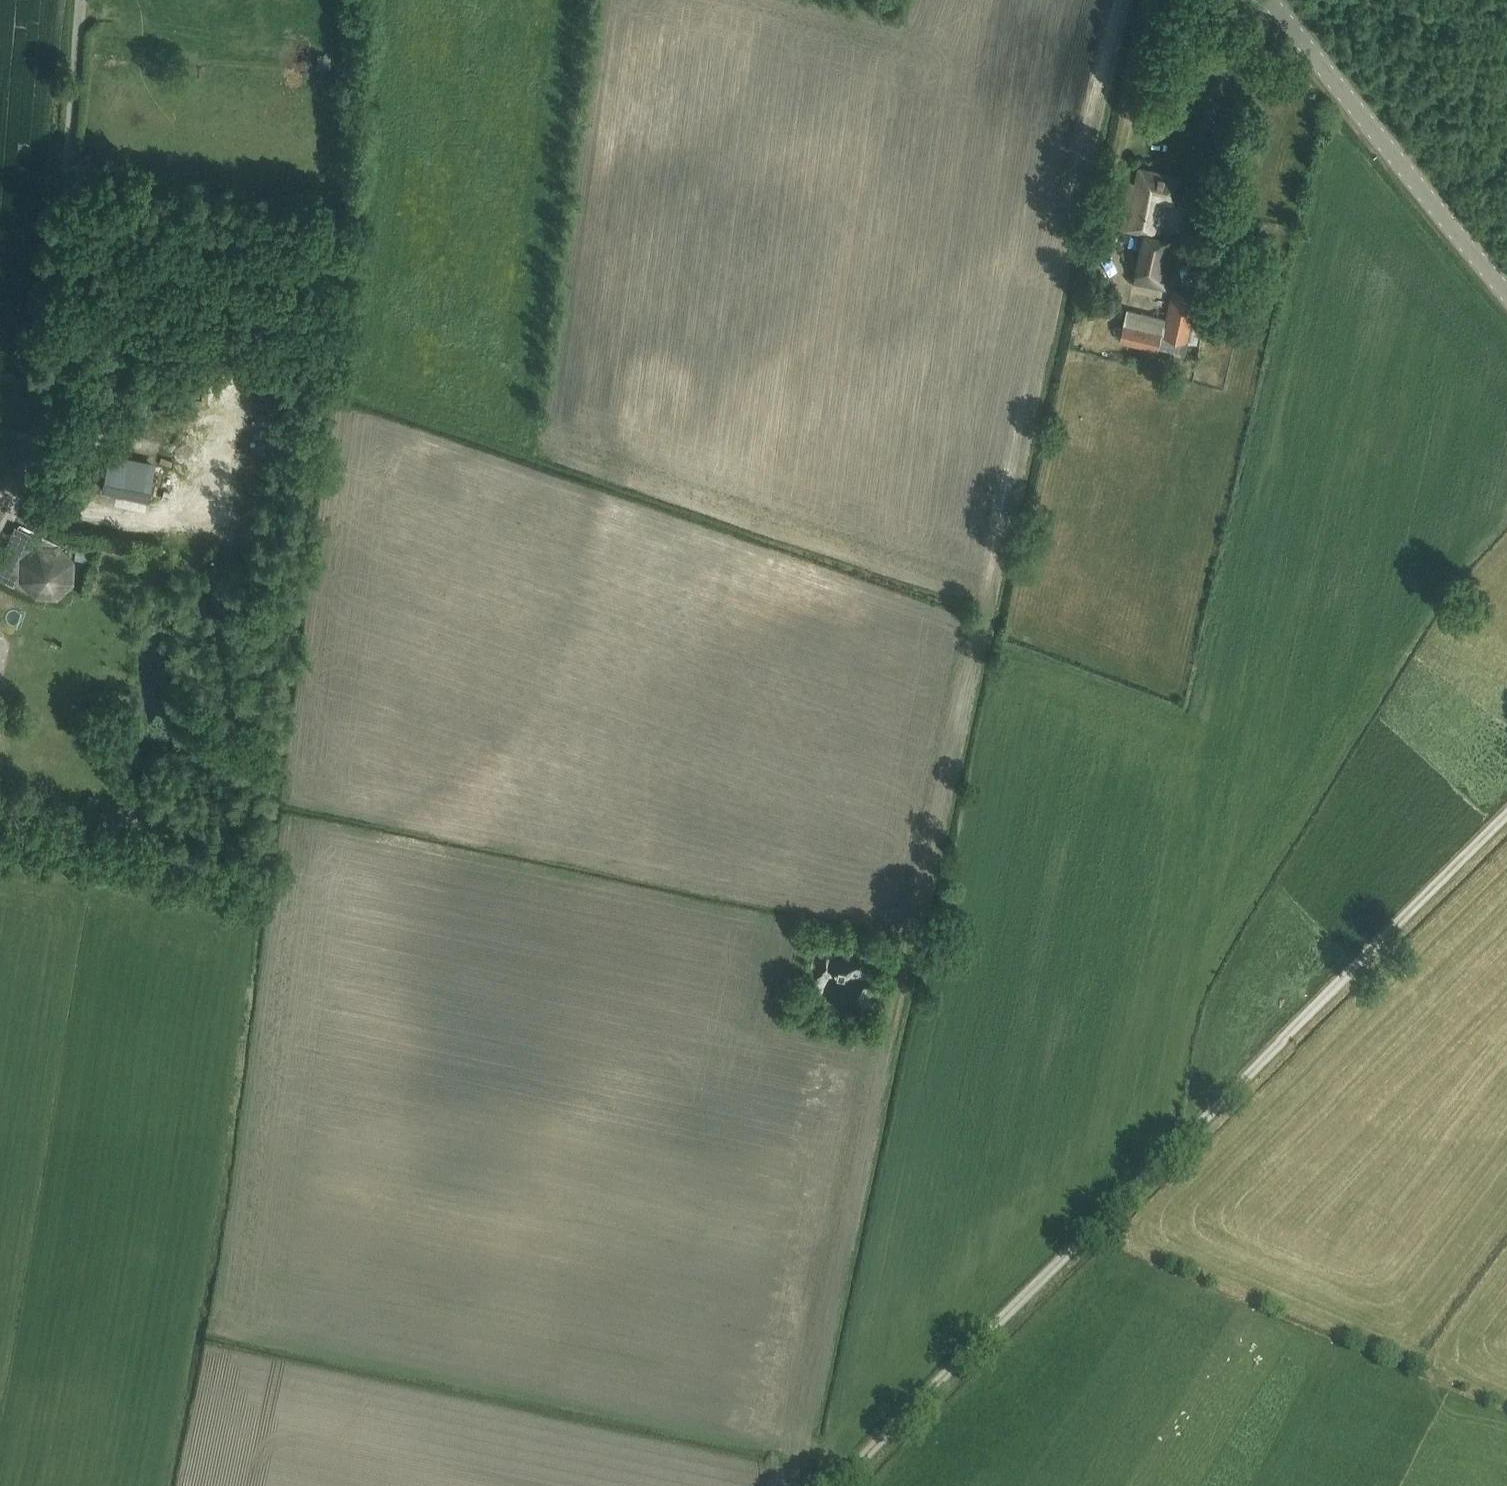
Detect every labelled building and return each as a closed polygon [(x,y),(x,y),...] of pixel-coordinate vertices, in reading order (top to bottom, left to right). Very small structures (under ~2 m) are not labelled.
[(1134,191),(1126,189),(1118,226),(1145,232),(1135,273),(1133,281),(1166,288),(1177,240),(1156,235),(1164,199),(1175,201),(1180,175),(1139,165),(1134,191)] [(1184,186),(1180,204),(1193,207),(1197,189),(1184,186)] [(1166,224),(1186,233),(1191,221),(1171,212),(1166,224)] [(1197,295),(1172,289),(1162,336),(1123,326),(1119,341),(1159,351),(1160,349),(1162,337),(1187,343),(1197,295)] [(75,582),(75,560),(58,544),(51,543),(15,527),(0,559),(0,580),(29,592),(34,599),(58,600),(75,582)]
